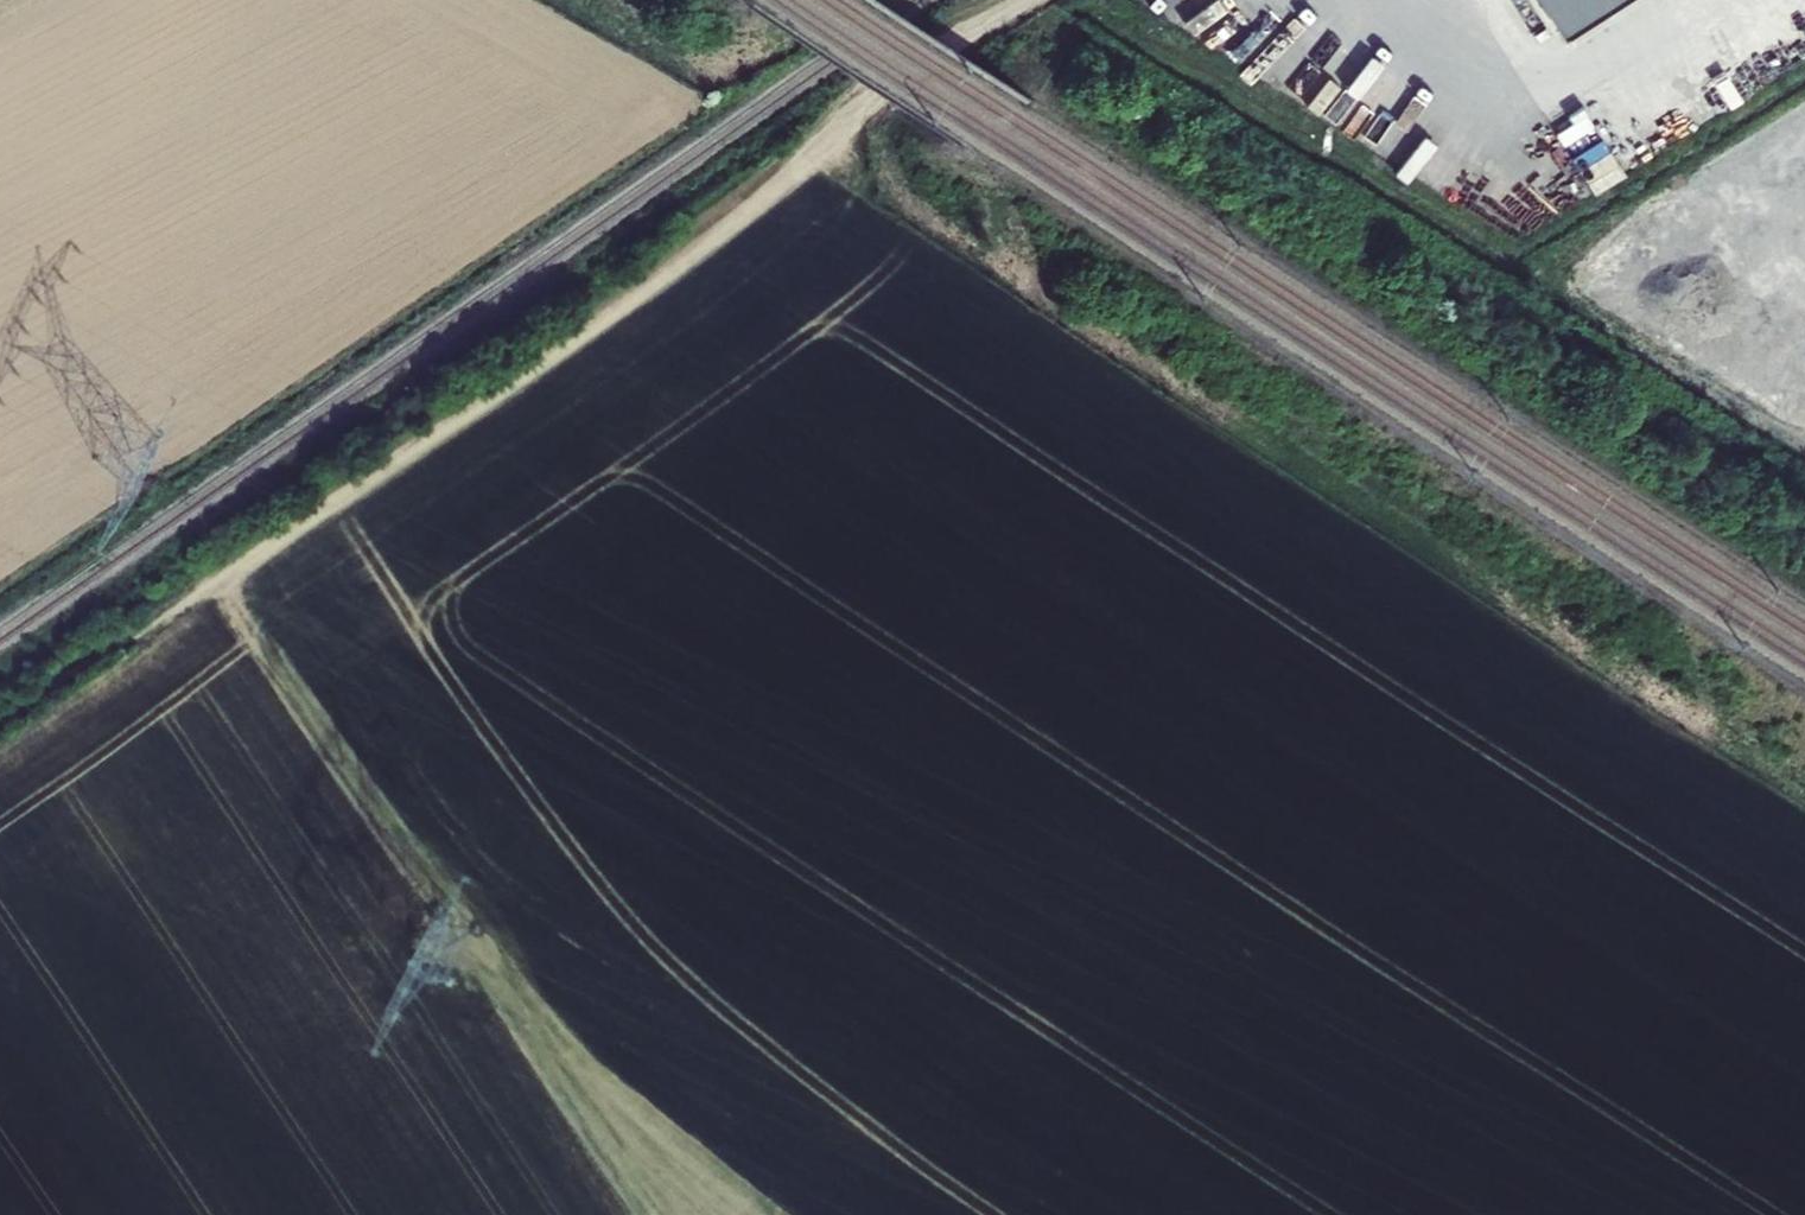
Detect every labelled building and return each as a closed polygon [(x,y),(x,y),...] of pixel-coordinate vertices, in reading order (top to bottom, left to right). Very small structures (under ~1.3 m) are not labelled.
[(1181,9),(1189,0),(1172,0),(1181,9)] [(1566,38),(1595,20),(1582,0),(1542,0),(1566,38)] [(1595,20),(1626,0),(1582,0),(1595,20)] [(1338,123),(1361,142),(1381,116),(1358,97),(1338,123)]
